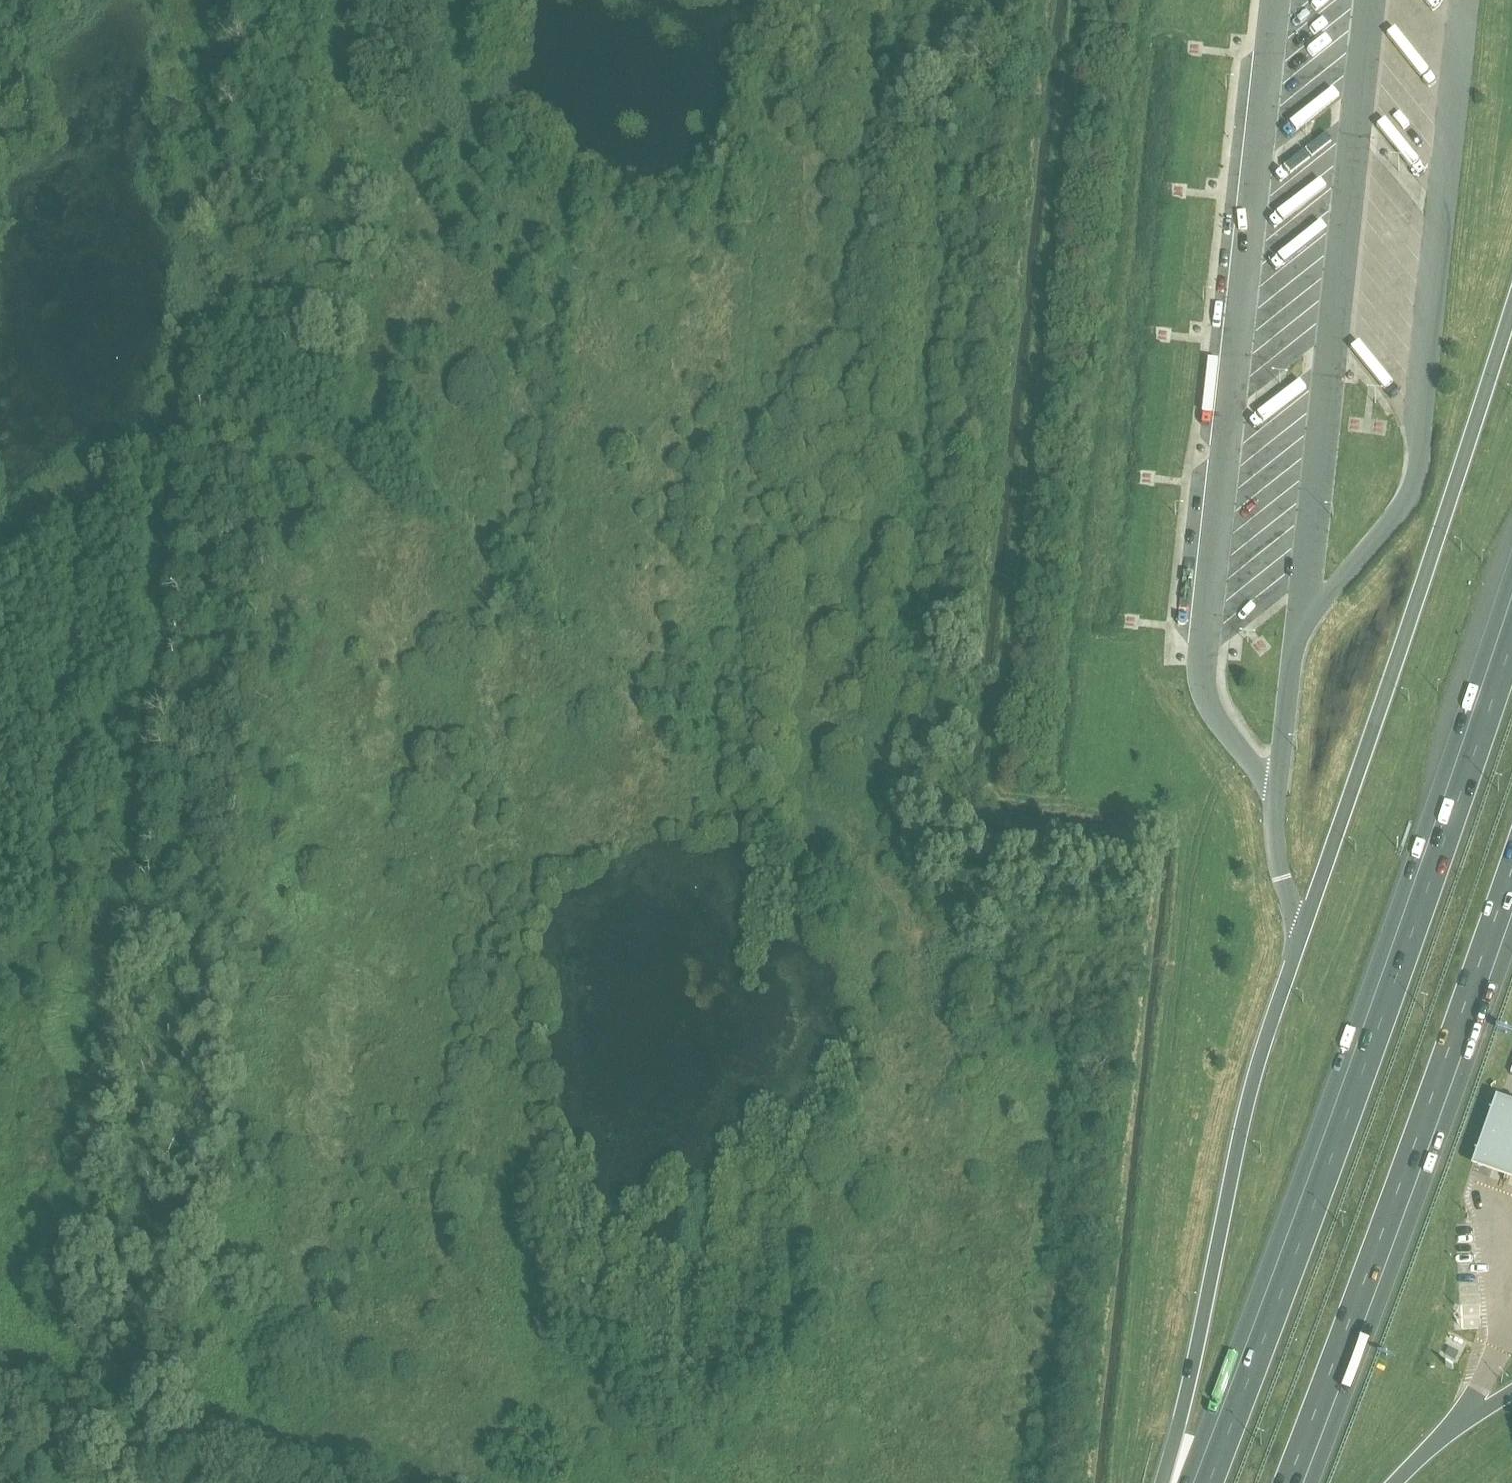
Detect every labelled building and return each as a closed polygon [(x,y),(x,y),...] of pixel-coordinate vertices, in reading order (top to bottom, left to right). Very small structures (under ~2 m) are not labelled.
[(1470,1175),(1511,1189),(1511,1110),(1495,1104),(1470,1175)]
